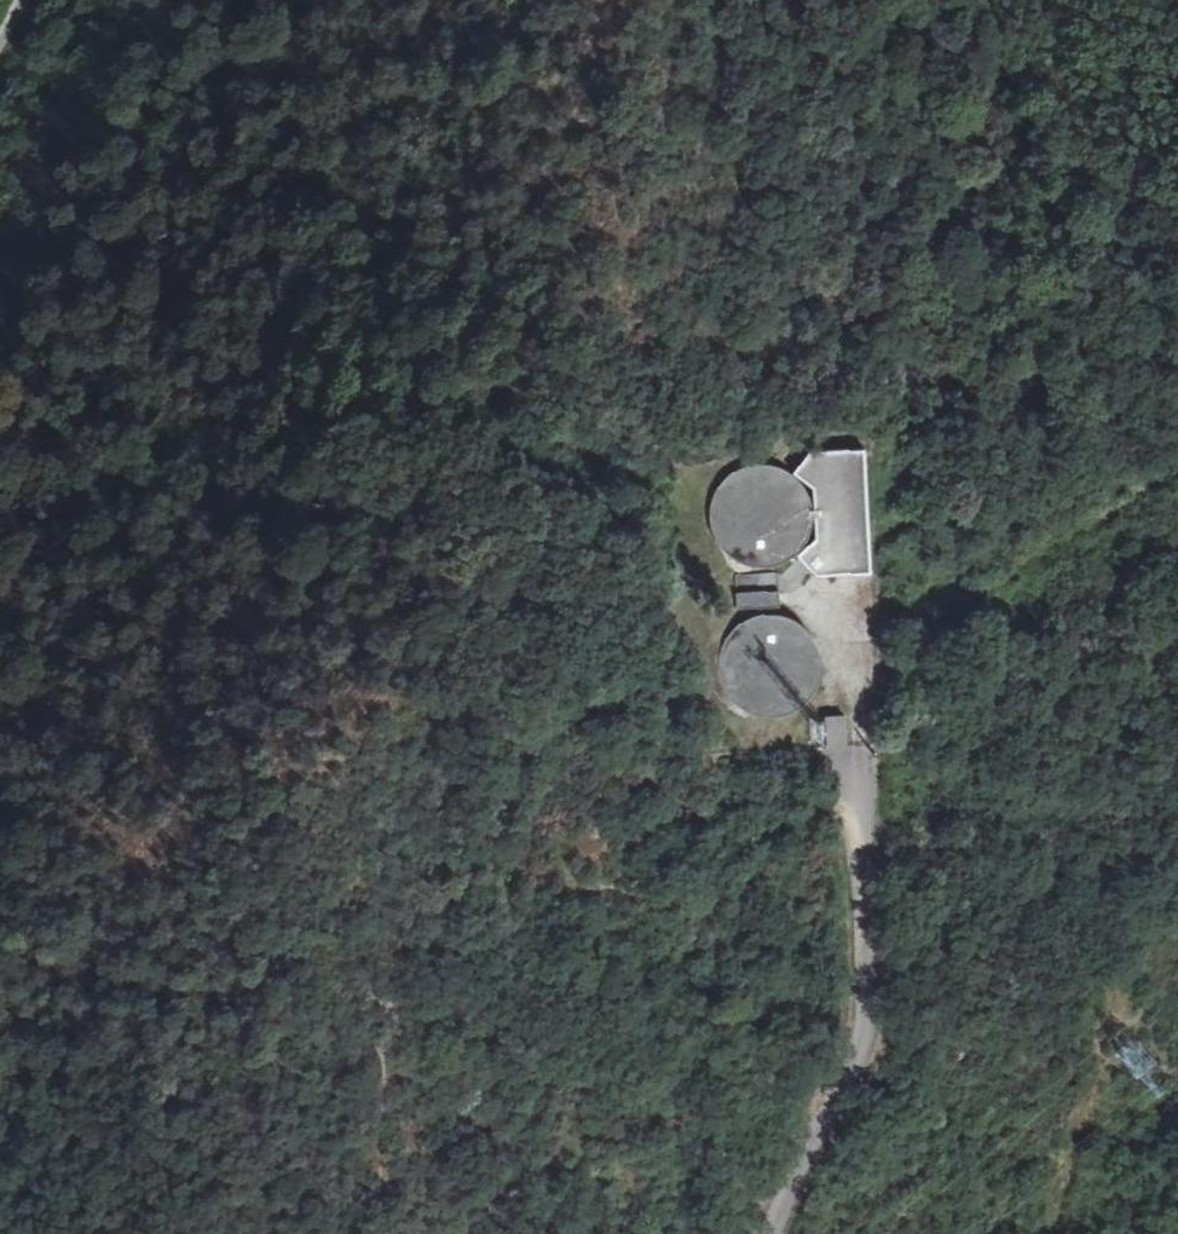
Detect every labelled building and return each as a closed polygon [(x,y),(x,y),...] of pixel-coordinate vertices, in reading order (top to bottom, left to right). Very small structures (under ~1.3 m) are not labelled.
[(807,449),(793,471),(805,483),(813,498),(815,515),(812,532),(803,547),(796,553),(818,575),(869,572),(861,446),(807,449)] [(793,471),(777,464),(760,462),(743,465),(729,474),(717,488),(711,504),(711,521),(716,537),(726,551),(740,561),(757,566),(774,565),(790,558),(796,553),(803,547),(812,532),(815,515),(813,498),(805,483),(793,471)] [(738,572),(739,605),(782,604),(781,571),(738,572)] [(820,669),(819,652),(813,636),(802,624),(788,616),(772,613),(755,615),(741,622),(729,634),(722,649),(720,665),(723,681),(731,695),(744,706),(760,712),(777,713),(793,708),(806,698),(816,685),(820,669)] [(825,715),(827,746),(845,745),(844,714),(825,715)]
